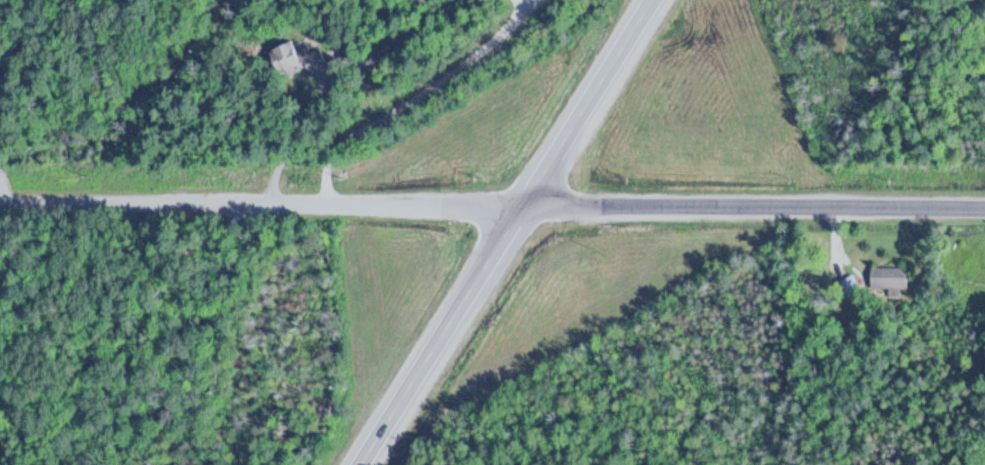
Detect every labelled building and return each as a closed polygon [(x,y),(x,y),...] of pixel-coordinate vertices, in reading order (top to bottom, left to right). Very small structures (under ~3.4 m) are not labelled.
[(277,49),(286,77),(312,69),(313,74),(332,69),(326,48),(312,52),(310,47),(300,50),(298,43),(277,49)] [(873,286),(910,286),(910,267),(873,267),(873,286)] [(837,282),(844,299),(863,291),(856,274),(837,282)]
